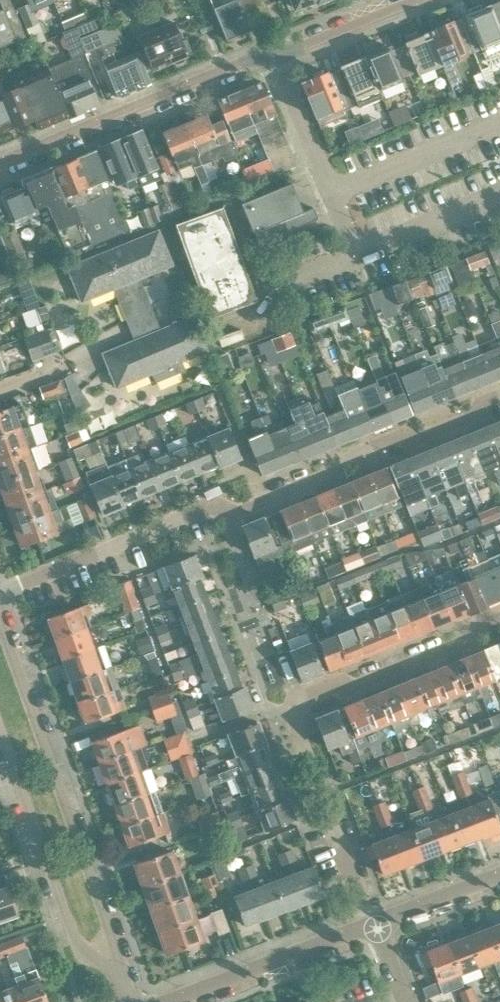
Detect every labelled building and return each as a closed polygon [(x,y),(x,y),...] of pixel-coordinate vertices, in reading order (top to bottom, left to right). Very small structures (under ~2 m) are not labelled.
[(0,10),(0,46),(25,36),(14,12),(10,0),(0,0),(0,3),(2,9),(0,10)] [(29,3),(19,7),(28,30),(34,43),(45,38),(34,10),(42,6),(40,0),(27,0),(29,3)] [(237,0),(210,0),(227,40),(249,30),(237,0)] [(249,30),(272,21),(264,0),(237,0),(249,30)] [(295,8),(304,4),(313,1),(313,0),(292,0),(295,8)] [(491,6),(499,28),(499,0),(497,0),(498,3),(495,4),(491,6)] [(132,4),(120,9),(124,19),(139,12),(135,3),(132,4)] [(459,19),(473,52),(481,49),(486,61),(488,66),(499,61),(499,28),(491,6),(481,10),(479,6),(469,10),(470,14),(467,16),(459,19)] [(94,8),(84,12),(88,22),(97,18),(98,18),(94,8)] [(84,12),(62,21),(66,30),(75,27),(88,22),(84,12)] [(103,30),(97,18),(88,22),(75,27),(86,55),(102,48),(105,55),(101,57),(118,97),(133,91),(150,84),(138,53),(117,62),(115,58),(113,53),(117,51),(114,43),(123,39),(117,24),(103,30)] [(452,22),(450,23),(448,18),(438,22),(440,27),(428,31),(442,65),(450,85),(459,81),(451,61),(473,52),(459,19),(452,22)] [(202,34),(213,29),(210,20),(198,25),(202,34)] [(184,63),(187,56),(186,55),(191,53),(186,41),(181,43),(174,23),(140,36),(153,70),(171,63),(177,66),(184,63)] [(88,81),(91,79),(82,56),(86,55),(75,27),(66,30),(64,31),(62,32),(63,35),(60,41),(63,47),(72,49),(75,57),(48,68),(69,117),(69,118),(80,113),(83,112),(83,111),(98,104),(88,81)] [(406,45),(399,48),(409,74),(417,71),(418,75),(442,65),(428,31),(419,35),(417,31),(406,35),(408,40),(405,42),(406,45)] [(376,53),(366,57),(379,90),(403,80),(402,77),(409,74),(399,48),(391,51),(390,47),(387,49),(385,44),(374,49),(376,53)] [(335,72),(348,103),(355,100),(358,108),(382,98),(379,90),(366,57),(359,60),(357,55),(346,60),(348,64),(342,67),(343,69),(335,72)] [(480,69),(487,86),(495,83),(488,66),(480,69)] [(38,129),(68,116),(69,117),(48,68),(14,82),(17,88),(0,95),(0,133),(34,119),(38,129)] [(341,106),(348,103),(335,72),(328,75),(327,73),(324,74),(323,70),(312,75),(314,79),(302,83),(319,126),(345,115),(341,106)] [(239,91),(257,133),(267,159),(273,174),(275,173),(296,165),(286,140),(262,81),(249,87),(239,91)] [(257,133),(239,91),(218,100),(235,142),(257,133)] [(391,126),(386,114),(362,124),(367,136),(391,126)] [(206,115),(185,124),(208,182),(217,178),(210,161),(222,156),(224,161),(236,157),(220,119),(209,124),(206,115)] [(178,168),(191,162),(200,185),(208,182),(185,124),(163,132),(178,168)] [(139,181),(140,183),(152,178),(149,170),(158,166),(142,130),(120,139),(138,181),(139,181)] [(100,147),(112,177),(115,184),(125,180),(129,189),(137,185),(136,182),(138,181),(120,139),(100,147)] [(120,209),(95,149),(76,158),(76,159),(107,238),(129,229),(120,209)] [(159,156),(167,175),(175,171),(167,153),(159,156)] [(70,206),(73,205),(90,245),(107,238),(76,159),(76,158),(76,159),(66,163),(55,168),(54,166),(70,206)] [(275,173),(273,174),(267,159),(241,169),(248,186),(275,174),(275,173)] [(70,206),(54,166),(37,173),(21,180),(24,187),(26,194),(28,193),(33,205),(36,208),(47,204),(59,233),(69,256),(79,252),(78,250),(90,245),(73,205),(70,206)] [(165,217),(181,211),(179,208),(168,181),(159,185),(168,206),(161,209),(165,217)] [(315,213),(313,208),(303,212),(291,183),(290,183),(241,204),(253,233),(254,232),(258,242),(317,218),(315,213)] [(33,205),(28,193),(26,194),(24,187),(14,190),(10,188),(3,191),(2,196),(1,196),(12,224),(28,217),(30,224),(40,220),(48,238),(59,233),(47,204),(36,208),(33,205)] [(157,205),(149,208),(154,221),(154,222),(161,219),(163,219),(157,205)] [(148,207),(138,211),(143,226),(153,223),(148,207)] [(222,207),(175,224),(208,318),(256,301),(222,207)] [(15,229),(2,235),(14,266),(18,275),(29,270),(25,261),(28,261),(15,229)] [(113,288),(135,340),(103,353),(116,388),(151,374),(156,382),(181,373),(178,363),(206,352),(192,317),(160,330),(139,279),(171,266),(157,232),(67,268),(82,302),(113,288)] [(18,277),(15,270),(0,235),(0,285),(18,277)] [(489,252),(493,263),(499,261),(499,248),(489,252)] [(494,273),(485,250),(466,258),(471,270),(484,265),(488,276),(494,273)] [(474,282),(470,270),(471,270),(466,258),(450,263),(459,288),(474,282)] [(439,307),(440,309),(454,304),(448,289),(449,289),(446,283),(450,281),(444,266),(440,268),(426,273),(434,293),(435,295),(440,306),(439,307)] [(427,296),(434,293),(426,273),(407,280),(412,293),(424,288),(427,296)] [(490,278),(493,287),(499,285),(496,275),(490,278)] [(397,303),(411,298),(409,294),(412,293),(407,280),(391,287),(397,303)] [(385,303),(393,300),(389,291),(381,294),(385,303)] [(440,306),(435,295),(430,297),(435,308),(439,307),(440,306)] [(360,298),(343,305),(349,319),(360,315),(357,308),(363,305),(360,298)] [(416,303),(426,328),(435,324),(428,305),(424,306),(422,301),(416,303)] [(45,305),(36,308),(41,322),(50,319),(45,305)] [(343,305),(324,312),(330,326),(349,319),(343,305)] [(496,337),(498,337),(499,342),(499,315),(498,310),(487,315),(496,337)] [(324,312),(307,318),(311,327),(313,332),(317,330),(330,326),(324,312)] [(53,327),(35,333),(43,356),(62,350),(55,331),(53,327)] [(243,338),(239,329),(217,337),(220,346),(243,338)] [(271,340),(275,349),(276,352),(295,345),(291,332),(271,339),(271,340)] [(461,332),(452,336),(454,342),(455,342),(474,389),(494,381),(479,345),(477,345),(475,339),(465,343),(461,332)] [(35,333),(24,336),(26,341),(32,360),(43,356),(35,333)] [(479,345),(494,381),(499,378),(499,342),(498,337),(496,337),(479,345)] [(271,340),(257,345),(261,355),(275,349),(271,340)] [(435,350),(455,396),(474,389),(455,342),(454,342),(435,350)] [(415,355),(435,404),(455,396),(435,350),(434,350),(435,354),(427,357),(424,351),(415,355)] [(251,352),(238,357),(242,367),(255,362),(251,352)] [(227,353),(215,358),(221,373),(233,369),(227,353)] [(384,375),(375,355),(366,358),(376,381),(394,421),(411,414),(394,371),(384,375)] [(435,404),(415,355),(402,360),(404,365),(397,368),(415,412),(435,404)] [(325,416),(337,444),(356,436),(338,393),(337,394),(327,369),(316,374),(329,407),(333,405),(336,412),(325,416)] [(64,379),(78,415),(91,406),(70,374),(64,379)] [(335,387),(338,393),(356,436),(375,429),(358,389),(353,379),(335,387)] [(60,380),(39,387),(43,398),(56,394),(63,413),(71,410),(64,391),(60,380)] [(394,421),(376,381),(358,389),(375,429),(394,421)] [(305,395),(297,399),(318,452),(337,444),(325,416),(324,416),(319,402),(310,406),(305,395)] [(197,411),(205,408),(201,397),(193,400),(197,411)] [(297,399),(286,403),(295,423),(286,427),(300,459),(318,452),(297,399)] [(186,403),(191,414),(197,411),(193,400),(186,403)] [(20,429),(16,419),(20,417),(16,406),(0,411),(0,436),(20,429)] [(159,427),(166,424),(162,413),(154,416),(159,427)] [(272,424),(268,414),(261,416),(282,467),(300,459),(286,427),(283,419),(272,424)] [(146,419),(151,430),(159,427),(154,416),(146,419)] [(261,416),(250,421),(256,435),(247,439),(250,446),(262,475),(282,467),(261,416)] [(64,426),(68,435),(76,432),(82,430),(79,420),(64,426)] [(487,426),(498,454),(499,458),(499,421),(487,426)] [(498,454),(487,426),(468,434),(480,461),(483,470),(491,467),(499,485),(499,458),(498,454)] [(220,466),(240,457),(228,428),(208,436),(220,466)] [(23,439),(20,429),(0,436),(0,459),(30,448),(27,438),(23,439)] [(127,440),(122,429),(115,432),(120,443),(127,440)] [(68,435),(65,436),(69,447),(80,443),(76,432),(68,435)] [(108,435),(112,445),(113,446),(120,443),(115,432),(108,435)] [(474,481),(485,476),(483,470),(480,461),(468,434),(448,442),(460,470),(463,477),(465,481),(469,492),(477,489),(474,481)] [(166,444),(169,452),(180,480),(200,472),(188,444),(185,436),(166,444)] [(220,466),(208,436),(188,444),(200,472),(219,465),(220,466)] [(95,440),(73,449),(78,460),(99,451),(95,440)] [(463,477),(460,470),(448,442),(430,450),(445,489),(454,485),(458,496),(469,492),(465,481),(463,477)] [(0,459),(0,483),(34,471),(34,470),(41,468),(34,447),(30,448),(0,459)] [(434,493),(445,489),(430,450),(411,457),(430,507),(438,503),(434,493)] [(161,488),(180,480),(169,452),(150,460),(161,488)] [(150,460),(142,463),(138,454),(126,459),(130,468),(142,496),(161,488),(150,460)] [(71,456),(57,462),(66,483),(67,482),(78,478),(80,478),(71,456)] [(411,457),(390,466),(410,515),(430,507),(411,457)] [(103,514),(123,506),(122,504),(111,476),(112,476),(107,463),(86,472),(103,514)] [(402,506),(398,497),(386,467),(368,474),(384,514),(402,506)] [(122,504),(142,496),(130,468),(112,476),(111,476),(122,504)] [(38,481),(34,471),(0,483),(0,491),(1,494),(4,496),(7,504),(45,490),(41,480),(38,481)] [(384,514),(368,474),(350,482),(366,521),(384,514)] [(78,478),(67,482),(70,490),(81,486),(78,478)] [(349,529),(366,521),(350,482),(333,489),(349,529)] [(45,490),(7,504),(10,511),(8,514),(11,521),(14,522),(14,524),(49,512),(58,509),(50,488),(45,490)] [(349,529),(333,489),(315,496),(331,536),(349,529)] [(314,543),(331,536),(315,496),(298,503),(314,543)] [(88,498),(77,502),(84,522),(95,517),(88,498)] [(314,543),(298,503),(270,515),(285,553),(286,555),(314,543)] [(478,514),(482,524),(499,517),(499,513),(497,506),(478,514)] [(58,509),(49,512),(14,524),(15,526),(14,529),(16,536),(19,538),(22,545),(65,530),(58,509)] [(482,524),(478,514),(477,514),(478,516),(465,521),(469,530),(482,524)] [(242,526),(254,556),(257,564),(285,553),(270,515),(242,526)] [(424,546),(443,539),(440,530),(437,523),(417,531),(424,546)] [(448,527),(440,530),(443,539),(452,536),(448,527)] [(494,528),(482,532),(486,540),(497,536),(496,534),(494,528)] [(416,542),(412,532),(394,540),(398,549),(416,542)] [(467,559),(466,560),(485,607),(487,606),(486,604),(499,599),(499,593),(486,559),(479,562),(468,537),(458,541),(462,550),(463,550),(467,559)] [(394,540),(376,547),(380,557),(398,549),(394,540)] [(448,545),(451,555),(462,550),(458,541),(448,545)] [(495,555),(486,559),(499,593),(499,544),(499,542),(491,545),(495,555)] [(375,545),(359,552),(364,564),(380,557),(376,547),(375,545)] [(432,549),(424,551),(422,551),(426,560),(429,565),(437,562),(432,549)] [(359,551),(341,558),(346,572),(364,564),(359,552),(359,551)] [(404,554),(410,566),(426,560),(422,551),(417,551),(409,551),(404,554)] [(164,589),(168,587),(168,588),(201,575),(194,555),(156,570),(164,589)] [(398,555),(386,559),(390,569),(402,565),(398,555)] [(372,576),(390,569),(386,559),(368,566),(372,576)] [(458,584),(452,569),(450,570),(467,614),(485,607),(466,560),(459,563),(466,581),(458,584)] [(335,564),(324,569),(328,579),(339,575),(335,564)] [(354,583),(372,576),(368,566),(350,573),(354,583)] [(434,582),(450,621),(467,614),(450,570),(433,577),(435,582),(434,582)] [(350,573),(336,579),(340,589),(354,583),(350,573)] [(200,576),(202,576),(201,575),(168,588),(172,596),(175,595),(179,605),(207,594),(200,576)] [(118,593),(119,592),(126,611),(138,607),(129,580),(115,585),(118,593)] [(418,589),(417,589),(433,628),(450,621),(434,582),(428,585),(428,583),(417,587),(418,589)] [(328,583),(316,587),(320,596),(331,592),(328,583)] [(150,586),(140,590),(143,597),(153,593),(150,586)] [(407,592),(400,595),(416,635),(433,628),(417,589),(408,593),(407,592)] [(319,602),(315,591),(301,597),(305,607),(319,602)] [(281,592),(270,596),(273,604),(284,600),(281,592)] [(143,597),(145,604),(156,600),(153,593),(143,597)] [(183,625),(214,613),(207,594),(179,605),(182,616),(180,617),(183,625)] [(299,594),(284,600),(273,604),(279,621),(305,611),(304,607),(305,607),(301,597),(300,597),(299,594)] [(383,603),(399,642),(416,635),(400,595),(399,594),(382,601),(383,602),(383,603)] [(89,603),(47,618),(54,637),(89,625),(85,615),(92,612),(89,603)] [(365,608),(364,608),(380,649),(399,642),(383,603),(366,610),(365,608)] [(135,621),(142,618),(138,607),(126,611),(126,612),(131,610),(135,621)] [(364,608),(347,615),(364,656),(380,649),(364,608)] [(193,643),(221,632),(214,613),(183,625),(186,633),(189,632),(193,643)] [(331,624),(330,625),(346,663),(364,656),(347,615),(348,618),(331,624)] [(164,623),(154,627),(157,635),(167,631),(164,623)] [(62,659),(96,646),(89,625),(54,637),(62,659)] [(327,636),(317,640),(329,670),(346,663),(330,625),(323,628),(327,636)] [(157,635),(160,642),(170,638),(167,631),(157,635)] [(197,654),(169,665),(172,673),(229,651),(221,632),(193,643),(197,654)] [(287,641),(302,681),(322,673),(306,633),(287,641)] [(137,646),(140,656),(154,651),(150,641),(137,646)] [(483,650),(495,679),(499,677),(499,643),(483,650)] [(103,645),(97,647),(96,646),(62,659),(70,680),(110,666),(103,645)] [(492,699),(485,683),(495,679),(483,650),(466,657),(485,702),(492,699)] [(207,681),(236,670),(229,651),(172,673),(174,680),(203,669),(207,681)] [(157,657),(148,660),(153,676),(162,672),(157,657)] [(480,696),(483,703),(485,702),(466,657),(449,664),(465,702),(480,696)] [(447,709),(465,702),(449,664),(432,671),(447,709)] [(78,703),(118,687),(110,666),(70,680),(78,703)] [(244,687),(242,687),(236,670),(207,681),(211,691),(209,692),(212,699),(214,698),(215,699),(245,688),(244,687)] [(447,709),(432,671),(414,678),(426,708),(435,704),(439,713),(447,709)] [(420,721),(416,712),(426,708),(414,678),(397,685),(413,724),(420,721)] [(394,731),(413,724),(397,685),(379,692),(391,721),(390,722),(394,731)] [(125,708),(122,699),(118,687),(78,703),(85,723),(125,708)] [(215,699),(222,719),(252,708),(245,688),(215,699)] [(168,689),(148,697),(152,707),(172,700),(168,689)] [(380,726),(390,722),(391,721),(379,692),(362,700),(378,738),(384,736),(380,726)] [(194,698),(183,702),(186,710),(197,706),(194,698)] [(152,707),(157,720),(176,712),(172,700),(152,707)] [(362,700),(344,707),(355,736),(353,737),(358,751),(379,742),(377,739),(378,738),(362,700)] [(186,710),(188,716),(199,712),(197,706),(186,710)] [(316,718),(321,732),(328,748),(338,744),(342,755),(347,752),(352,765),(361,761),(357,751),(358,751),(353,737),(348,739),(336,710),(316,718)] [(491,716),(495,727),(499,725),(499,713),(491,716)] [(473,723),(477,734),(495,727),(491,716),(473,723)] [(265,742),(258,723),(228,734),(235,754),(265,742)] [(147,744),(140,724),(91,741),(93,747),(90,750),(93,757),(97,757),(98,761),(140,745),(140,747),(147,744)] [(472,735),(469,726),(456,731),(460,740),(472,735)] [(164,738),(168,751),(180,746),(183,755),(190,752),(183,731),(164,738)] [(442,736),(445,745),(460,740),(456,731),(442,736)] [(425,752),(436,748),(433,739),(422,743),(425,752)] [(239,765),(206,778),(210,786),(233,777),(233,776),(271,762),(264,744),(266,743),(265,742),(235,754),(239,765)] [(148,768),(140,747),(140,745),(98,761),(106,783),(148,768)] [(423,753),(420,745),(403,751),(407,759),(423,753)] [(402,750),(384,756),(388,766),(407,759),(403,751),(403,752),(402,750)] [(190,752),(183,755),(183,756),(178,758),(185,778),(189,777),(198,774),(190,752)] [(214,753),(204,757),(207,766),(217,762),(214,753)] [(250,792),(278,781),(271,762),(233,776),(233,777),(240,796),(250,792)] [(114,804),(155,789),(148,768),(106,783),(114,804)] [(210,786),(206,778),(204,771),(198,774),(189,777),(197,798),(212,792),(210,786)] [(463,771),(457,774),(482,838),(499,831),(499,825),(499,822),(499,798),(497,790),(487,794),(485,788),(471,793),(463,771)] [(481,836),(481,838),(482,838),(457,774),(451,776),(460,797),(446,803),(450,814),(461,843),(481,836)] [(490,774),(482,777),(485,786),(494,783),(490,774)] [(254,811),(257,810),(257,811),(287,799),(287,798),(285,799),(278,781),(250,792),(253,802),(251,803),(254,811)] [(426,810),(427,810),(431,808),(423,786),(418,788),(426,810)] [(442,851),(431,822),(431,821),(427,810),(426,810),(418,788),(412,791),(420,810),(410,814),(415,828),(411,829),(422,858),(442,851)] [(155,789),(114,804),(121,826),(163,810),(155,789)] [(229,790),(218,794),(221,801),(231,797),(229,790)] [(257,811),(265,830),(295,819),(287,799),(257,811)] [(387,825),(391,823),(383,801),(379,803),(387,825)] [(373,805),(381,827),(387,825),(379,803),(373,805)] [(170,832),(167,822),(163,810),(121,826),(129,846),(170,832)] [(236,810),(225,814),(229,822),(239,818),(236,810)] [(218,811),(198,818),(202,830),(222,823),(218,811)] [(431,822),(442,851),(461,843),(450,814),(431,821),(431,822)] [(229,822),(231,828),(241,824),(239,818),(229,822)] [(284,851),(288,862),(295,859),(288,841),(295,839),(291,828),(277,834),(283,851),(284,851)] [(391,837),(403,866),(422,858),(411,829),(391,837)] [(370,860),(376,857),(382,874),(403,866),(391,837),(365,847),(370,860)] [(215,850),(218,859),(233,854),(229,845),(215,850)] [(138,882),(142,883),(143,886),(179,873),(174,860),(171,851),(135,864),(138,873),(136,877),(138,882)] [(284,851),(283,851),(278,853),(282,864),(288,862),(284,851)] [(218,879),(229,875),(223,860),(212,864),(218,879)] [(249,876),(256,874),(251,863),(245,865),(249,876)] [(238,868),(242,879),(249,876),(245,865),(238,868)] [(304,902),(324,894),(313,866),(293,874),(304,902)] [(142,893),(143,898),(147,899),(151,909),(187,895),(179,873),(143,886),(143,888),(142,893)] [(284,909),(304,902),(293,874),(273,881),(284,909)] [(204,889),(213,886),(218,884),(214,875),(201,881),(204,889)] [(265,917),(284,909),(273,881),(254,888),(265,917)] [(208,899),(217,896),(213,886),(204,889),(208,899)] [(0,889),(0,921),(17,915),(7,887),(0,889)] [(233,895),(244,925),(265,917),(254,888),(233,895)] [(187,895),(151,909),(154,918),(152,921),(154,928),(158,929),(158,930),(159,930),(195,917),(187,895)] [(224,908),(212,912),(220,935),(232,931),(224,908)] [(195,917),(159,930),(159,933),(157,937),(159,944),(164,945),(167,953),(203,940),(195,917)] [(485,929),(497,959),(499,957),(499,923),(485,929)] [(497,959),(485,929),(464,937),(475,967),(497,959)] [(2,943),(6,955),(14,977),(24,1001),(48,1001),(38,977),(22,936),(2,943)] [(475,967),(464,937),(443,945),(454,975),(475,967)] [(432,966),(438,981),(454,975),(443,945),(420,954),(426,968),(432,966)] [(213,948),(209,952),(211,958),(217,959),(221,954),(219,949),(213,948)] [(9,988),(0,991),(0,998),(1,1001),(24,1001),(14,977),(6,981),(9,988)] [(469,988),(459,992),(463,1001),(466,1001),(474,999),(469,988)]
